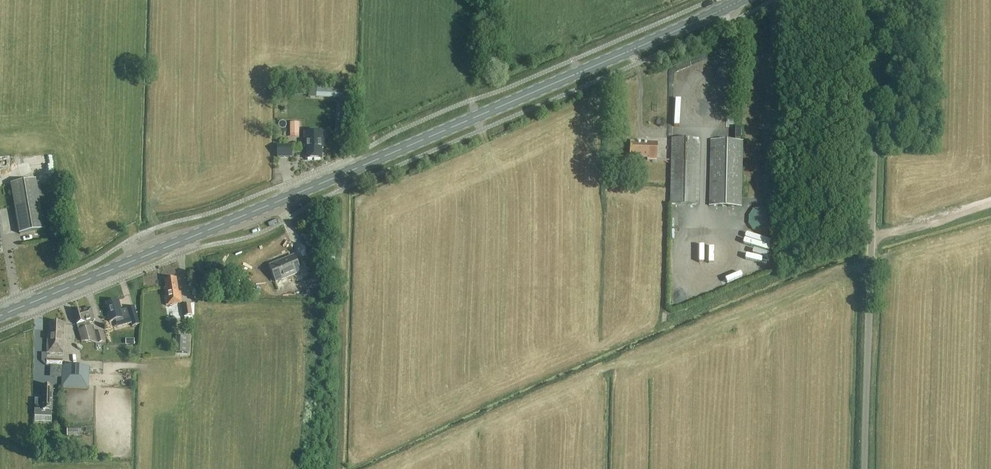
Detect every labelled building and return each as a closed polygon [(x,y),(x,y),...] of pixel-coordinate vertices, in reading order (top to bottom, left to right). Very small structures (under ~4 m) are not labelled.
[(309,86),(308,98),(316,98),(346,100),(347,88),(317,86),(309,86)] [(299,123),(290,123),(290,135),(299,135),(299,123)] [(321,148),(323,148),(323,132),(304,132),(304,148),(306,148),(306,160),(321,160),(321,148)] [(699,205),(700,139),(671,139),(670,204),(699,205)] [(742,207),(743,141),(710,140),(709,206),(742,207)] [(657,161),(657,143),(647,143),(647,144),(630,143),(629,158),(647,159),(647,160),(657,161)] [(277,158),(291,158),(291,146),(277,146),(277,158)] [(44,230),(35,181),(11,185),(19,235),(44,230)] [(768,231),(772,208),(752,205),(748,228),(768,231)] [(308,275),(316,272),(311,260),(297,266),(293,257),(269,267),(276,282),(306,270),(308,275)] [(166,306),(182,303),(180,293),(178,293),(176,279),(164,281),(165,289),(163,289),(166,306)] [(118,300),(106,304),(109,315),(107,316),(108,319),(109,322),(122,318),(122,319),(123,321),(124,326),(125,326),(126,326),(131,324),(132,327),(132,328),(136,327),(138,326),(139,325),(139,323),(138,320),(134,308),(130,309),(127,310),(122,312),(118,300)] [(192,317),(190,304),(182,306),(184,318),(192,317)] [(89,323),(95,322),(91,309),(82,311),(81,311),(73,313),(76,325),(77,325),(81,342),(97,344),(104,341),(102,332),(95,334),(93,327),(90,327),(89,323)] [(63,354),(64,324),(50,323),(50,336),(47,336),(47,354),(63,354)] [(190,356),(191,339),(181,338),(180,355),(190,356)] [(88,389),(89,368),(62,367),(61,388),(88,389)] [(42,388),(42,400),(35,400),(35,417),(51,417),(51,401),(52,401),(52,388),(42,388)] [(65,427),(65,436),(81,436),(82,428),(65,427)]
